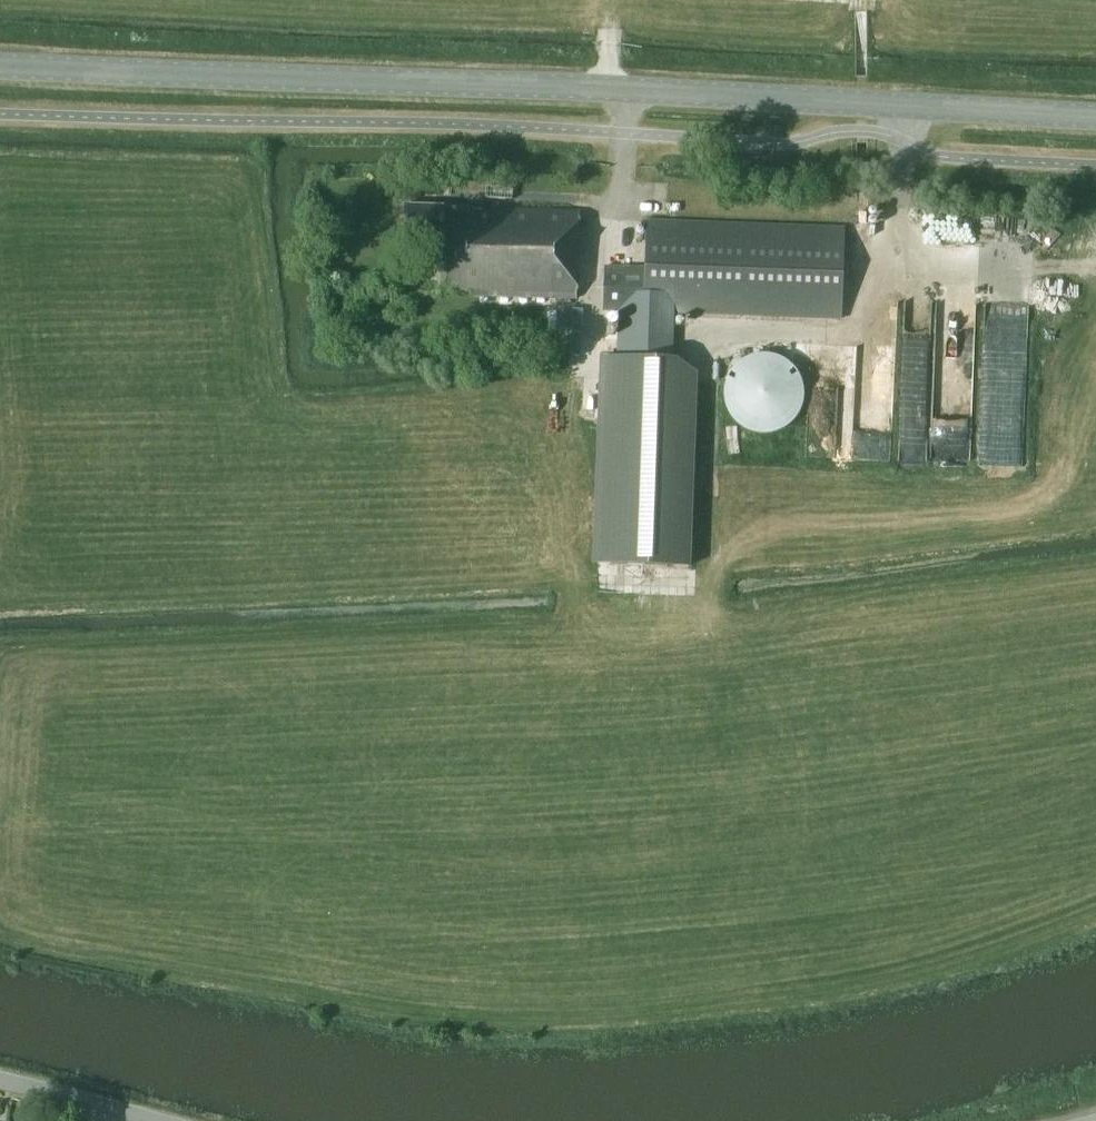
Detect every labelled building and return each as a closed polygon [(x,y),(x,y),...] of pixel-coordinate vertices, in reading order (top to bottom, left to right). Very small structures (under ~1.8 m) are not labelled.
[(445,207),(404,206),(403,242),(439,243),(438,291),(469,292),(469,297),(576,300),(578,214),(445,210),(445,207)] [(844,230),(647,222),(646,268),(605,266),(604,311),(619,311),(618,356),(605,355),(597,562),(689,565),(696,373),(674,358),(657,357),(658,313),(841,320),(844,230)] [(901,354),(900,460),(971,461),(972,404),(935,404),(937,301),(899,300),(898,354),(901,354)] [(769,357),(762,356),(756,356),(749,358),(743,360),(737,364),(732,369),(728,374),(725,380),(723,386),(722,393),(722,399),(723,406),(725,412),(729,418),(733,423),(738,427),(744,431),(750,433),(756,435),(763,435),(770,434),(776,432),(782,429),(788,425),(792,420),(796,415),(799,409),(800,402),(801,395),(800,389),(799,382),(796,376),(792,370),(787,365),(782,361),(776,358),(769,357)]
